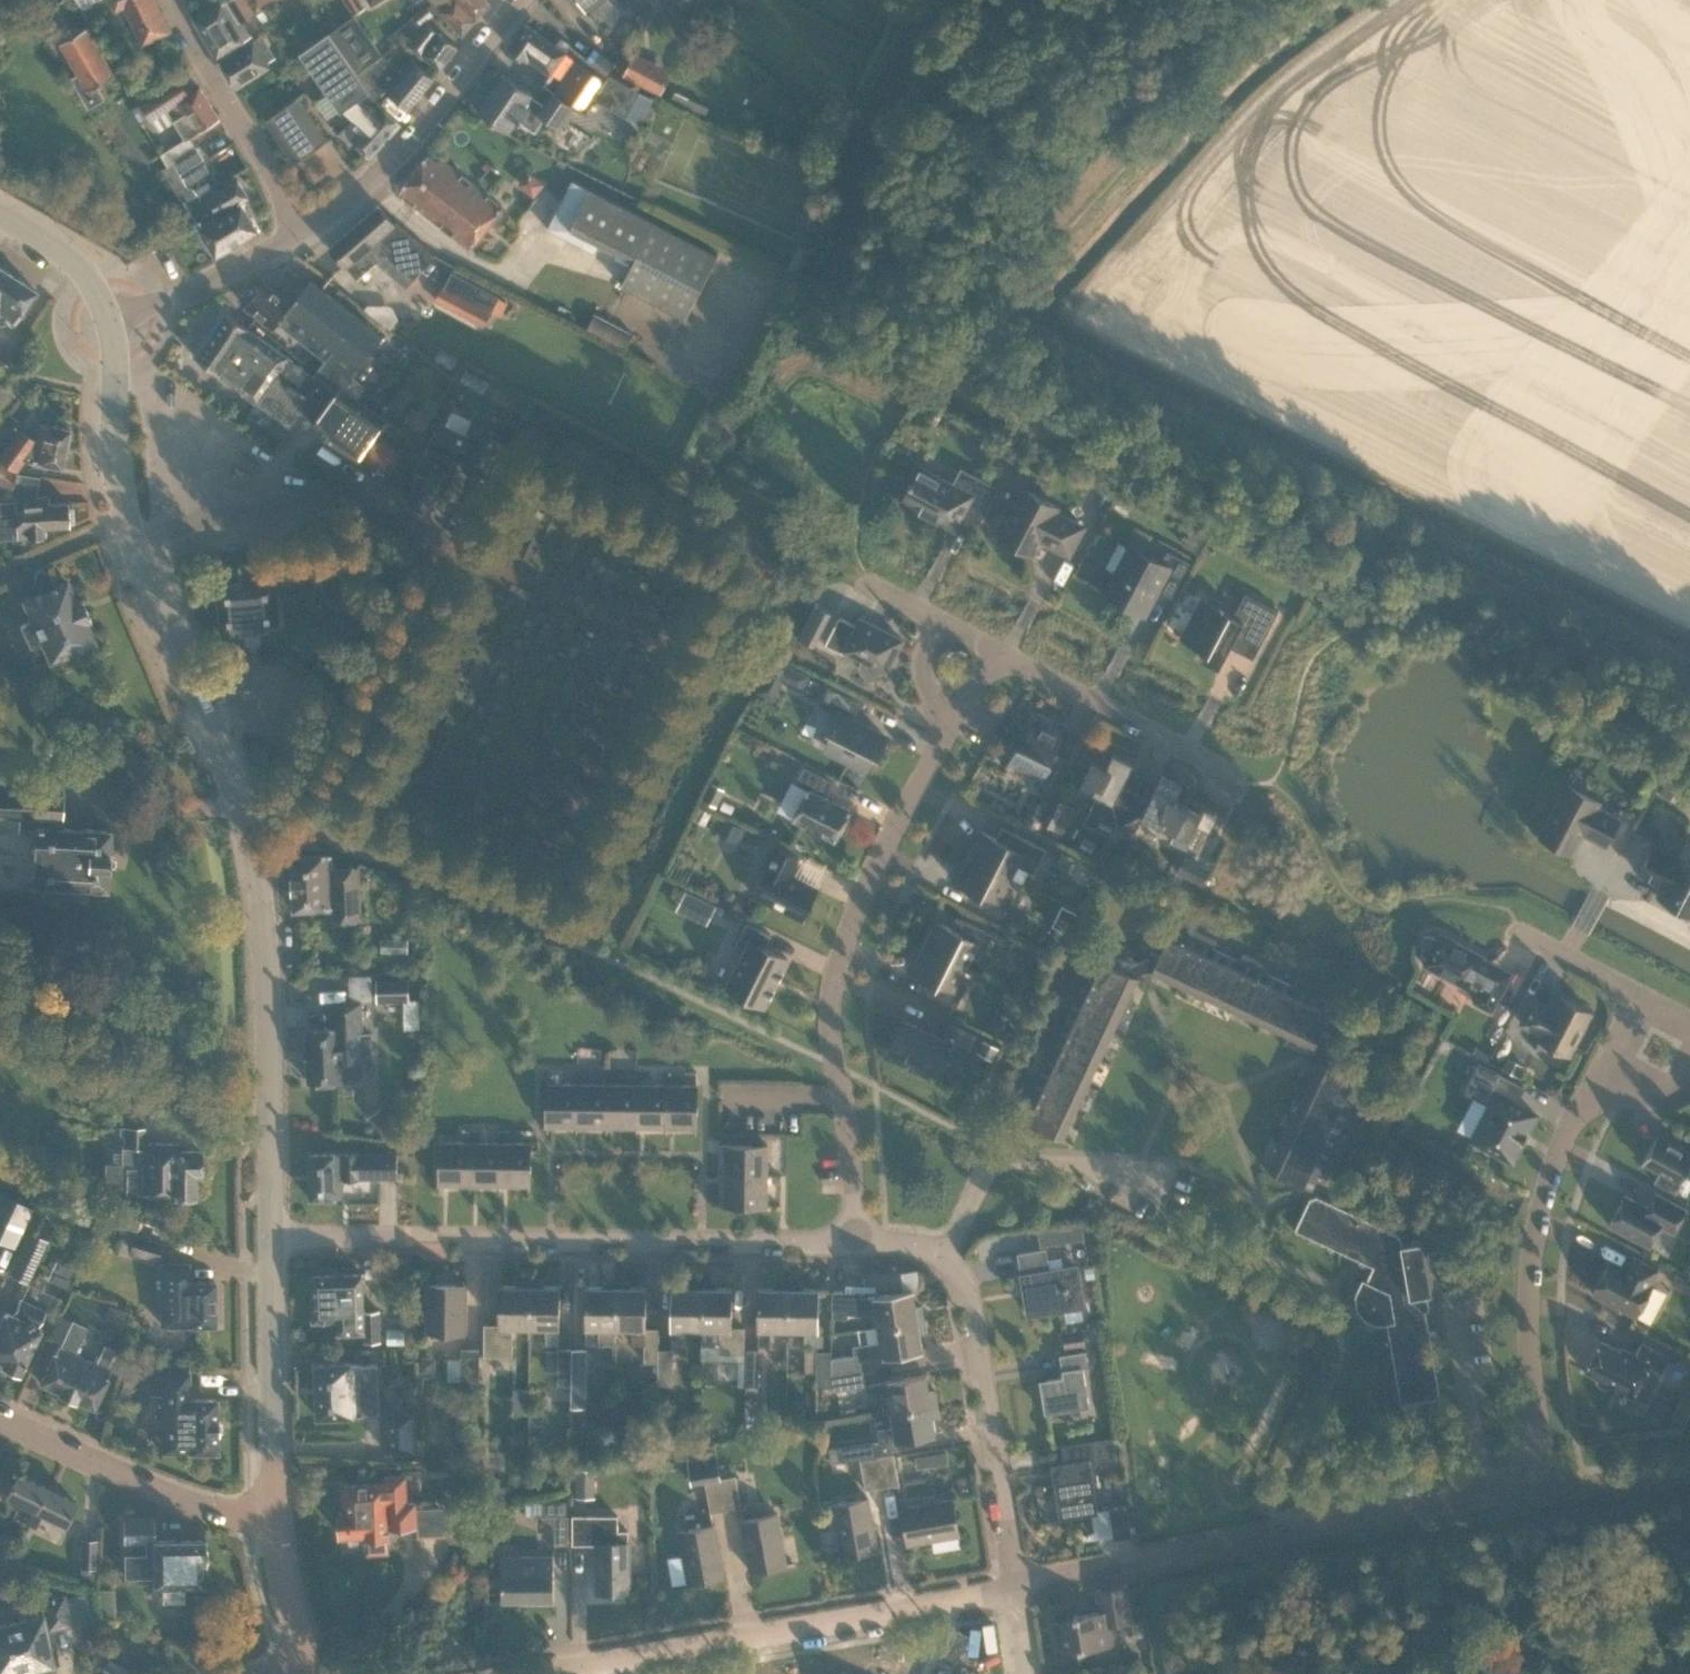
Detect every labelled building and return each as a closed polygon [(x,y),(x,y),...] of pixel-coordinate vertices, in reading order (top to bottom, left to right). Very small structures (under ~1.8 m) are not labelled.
[(170,29),(156,0),(112,0),(116,8),(125,4),(143,42),(170,29)] [(256,11),(248,0),(223,0),(217,4),(216,3),(195,17),(217,55),(241,41),(240,41),(251,34),(244,22),(251,18),(250,15),(256,11)] [(365,5),(362,0),(345,0),(353,13),(365,5)] [(490,2),(488,0),(451,0),(442,9),(462,33),(490,2)] [(599,0),(578,0),(586,10),(599,0)] [(625,6),(630,2),(635,9),(644,1),(644,0),(619,0),(625,6)] [(691,0),(666,0),(676,12),(691,0)] [(746,9),(752,0),(732,0),(746,9)] [(421,21),(433,11),(427,3),(414,13),(421,21)] [(375,100),(384,89),(400,68),(382,52),(354,13),(329,31),(302,50),(342,106),(342,105),(354,116),(340,132),(351,141),(353,138),(372,155),(401,122),(375,100)] [(528,58),(529,58),(551,73),(567,51),(525,21),(508,44),(528,58)] [(441,67),(458,45),(427,22),(410,44),(441,67)] [(89,106),(105,96),(97,83),(115,72),(87,25),(80,29),(77,23),(63,30),(67,37),(61,40),(82,76),(74,81),(89,106)] [(267,60),(275,55),(261,32),(220,59),(235,85),(270,64),(267,60)] [(606,73),(614,62),(594,46),(586,56),(606,73)] [(672,69),(635,50),(623,74),(660,93),(672,69)] [(410,56),(400,68),(384,89),(408,108),(434,76),(410,56)] [(583,64),(562,94),(582,108),(603,77),(583,64)] [(508,130),(516,118),(535,130),(544,116),(559,126),(574,104),(550,88),(542,100),(533,94),(534,92),(503,71),(477,108),(508,130)] [(655,98),(609,73),(594,96),(641,124),(655,98)] [(161,152),(168,163),(173,160),(173,158),(196,143),(190,134),(219,115),(200,85),(189,92),(180,76),(133,106),(142,120),(150,115),(151,117),(173,104),(180,115),(175,119),(186,136),(161,152)] [(675,89),(670,98),(704,115),(708,105),(675,89)] [(266,117),(286,147),(295,160),(327,138),(297,95),(266,117)] [(173,160),(168,163),(169,164),(163,167),(184,201),(199,191),(214,216),(199,225),(216,254),(259,228),(241,200),(249,195),(238,177),(215,191),(208,179),(196,187),(188,183),(181,171),(205,156),(196,143),(173,158),(173,160)] [(470,247),(503,205),(441,156),(438,161),(428,153),(401,187),(417,199),(413,203),(470,247)] [(536,167),(525,179),(541,194),(552,181),(536,167)] [(719,252),(591,187),(572,177),(547,227),(583,245),(588,237),(633,260),(621,284),(686,317),(719,252)] [(413,277),(434,253),(396,220),(394,221),(379,203),(330,245),(357,276),(384,253),(413,277)] [(5,318),(11,323),(19,311),(20,312),(35,289),(0,266),(0,319),(5,318)] [(326,355),(319,365),(368,396),(372,390),(374,391),(392,369),(370,351),(383,335),(310,278),(305,284),(301,281),(292,292),(296,296),(291,302),(280,318),(326,355)] [(280,318),(291,302),(264,281),(257,289),(256,289),(255,290),(247,292),(246,301),(246,302),(247,303),(246,304),(274,326),(280,318)] [(437,298),(484,324),(490,312),(443,286),(437,298)] [(364,401),(368,396),(319,365),(314,373),(226,310),(225,310),(194,353),(195,353),(257,398),(256,399),(291,424),(301,410),(316,421),(325,436),(356,458),(386,416),(364,401)] [(603,312),(597,326),(635,342),(641,328),(603,312)] [(0,359),(0,377),(8,364),(0,359)] [(432,415),(413,404),(405,417),(424,429),(432,415)] [(437,508),(445,492),(458,463),(457,463),(470,434),(441,420),(428,449),(427,449),(417,470),(422,473),(410,500),(430,509),(431,505),(437,508)] [(0,454),(0,460),(15,469),(23,458),(62,466),(70,428),(37,421),(34,437),(19,427),(0,454)] [(506,444),(478,431),(462,467),(485,478),(494,459),(499,461),(506,444)] [(1003,439),(997,451),(1013,459),(1019,448),(1007,441),(1003,439)] [(2,536),(45,533),(45,524),(68,523),(68,519),(73,519),(72,504),(67,504),(67,500),(48,502),(47,493),(36,494),(39,475),(15,471),(15,469),(0,460),(0,502),(2,536)] [(904,499),(954,526),(961,514),(977,523),(997,486),(962,467),(953,483),(921,467),(914,480),(911,478),(909,481),(913,483),(904,499)] [(1000,536),(1033,553),(1041,538),(1069,553),(1084,525),(1056,510),(1058,505),(1025,487),(1000,536)] [(1105,591),(1139,608),(1146,594),(1152,597),(1158,587),(1172,594),(1189,560),(1168,549),(1161,560),(1136,547),(1123,573),(1117,570),(1105,591)] [(306,554),(287,556),(287,563),(307,561),(306,554)] [(279,558),(243,562),(243,561),(241,561),(241,562),(242,562),(243,580),(219,582),(223,627),(280,621),(277,578),(281,577),(279,558)] [(91,618),(81,596),(76,598),(67,579),(55,584),(48,570),(37,566),(33,576),(40,591),(22,598),(31,618),(21,623),(31,644),(41,640),(49,660),(94,640),(85,620),(91,618)] [(1202,598),(1182,636),(1204,648),(1200,656),(1219,666),(1241,624),(1264,636),(1278,609),(1245,592),(1233,614),(1202,598)] [(732,622),(737,611),(718,602),(713,613),(732,622)] [(815,643),(831,612),(814,603),(798,634),(815,643)] [(879,672),(880,670),(881,668),(886,670),(903,637),(860,615),(856,623),(840,614),(825,642),(843,651),(844,649),(863,659),(862,662),(861,664),(861,665),(861,667),(862,669),(863,670),(864,672),(865,673),(866,674),(868,674),(869,675),(871,675),(873,675),(874,674),(876,674),(877,673),(879,672)] [(805,673),(798,686),(806,690),(823,699),(821,702),(837,710),(828,727),(837,731),(829,745),(865,763),(872,749),(878,752),(887,735),(851,717),(859,701),(805,673)] [(1051,794),(1065,766),(1049,758),(1064,728),(1038,715),(1023,745),(1017,742),(1009,759),(1042,776),(1037,786),(1051,794)] [(1099,813),(1120,823),(1133,797),(1119,790),(1134,760),(1114,750),(1107,764),(1093,758),(1080,784),(1107,798),(1099,813)] [(835,837),(850,807),(824,794),(832,779),(804,765),(796,781),(808,787),(793,816),(835,837)] [(1681,778),(1669,772),(1658,792),(1671,798),(1681,778)] [(1203,812),(1189,805),(1175,798),(1182,784),(1162,774),(1147,804),(1133,797),(1120,823),(1135,830),(1142,815),(1174,831),(1170,839),(1186,847),(1203,812)] [(0,832),(0,824),(34,825),(32,883),(51,884),(50,902),(72,903),(73,885),(106,887),(109,828),(61,825),(61,816),(62,816),(63,789),(63,779),(0,775),(0,832)] [(717,804),(725,787),(712,781),(703,798),(717,804)] [(1572,852),(1583,832),(1605,844),(1620,816),(1597,804),(1600,800),(1567,783),(1540,834),(1572,852)] [(1075,806),(1054,795),(1041,820),(1062,830),(1075,806)] [(1037,812),(1032,810),(1027,812),(1024,816),(1024,821),(1027,826),(1032,827),(1037,826),(1041,821),(1041,816),(1037,812)] [(744,826),(725,817),(717,832),(736,841),(744,826)] [(1012,830),(1007,841),(980,827),(967,853),(1009,874),(1010,874),(1022,880),(1028,869),(1034,872),(1046,847),(1012,830)] [(1686,837),(1675,857),(1652,845),(1638,871),(1660,882),(1661,880),(1667,883),(1660,897),(1689,912),(1689,839),(1686,837)] [(767,864),(753,893),(802,917),(817,887),(792,874),(800,857),(774,844),(765,863),(767,864)] [(1068,869),(1074,856),(1062,849),(1055,863),(1068,869)] [(334,919),(361,917),(359,864),(332,866),(332,852),(292,854),(294,907),(334,906),(334,919)] [(1009,874),(967,853),(954,878),(981,892),(976,902),(1001,915),(1014,891),(1004,886),(1009,874)] [(1211,867),(1184,854),(1177,870),(1203,883),(1211,867)] [(707,923),(716,904),(685,889),(676,908),(707,923)] [(1067,930),(1077,910),(1062,903),(1052,923),(1067,930)] [(934,917),(922,942),(964,964),(970,952),(980,957),(993,933),(967,919),(962,931),(934,917)] [(771,932),(746,920),(733,946),(743,951),(728,983),(765,1002),(788,957),(764,945),(771,932)] [(1149,956),(1140,959),(1144,970),(1148,968),(1179,983),(1203,932),(1189,925),(1185,934),(1164,924),(1149,956)] [(1484,954),(1440,931),(1437,937),(1433,935),(1428,934),(1424,934),(1424,933),(1423,933),(1419,955),(1421,956),(1421,955),(1426,957),(1423,963),(1467,986),(1470,981),(1480,987),(1474,999),(1492,1008),(1511,971),(1483,956),(1484,954)] [(1179,983),(1206,995),(1226,953),(1213,947),(1217,938),(1203,932),(1179,983)] [(958,976),(964,964),(922,942),(909,967),(936,981),(930,992),(956,1005),(969,981),(958,976)] [(1144,970),(1140,959),(1131,963),(1098,948),(1088,969),(1080,965),(1074,979),(1125,1003),(1140,971),(1144,970)] [(1206,995),(1233,1008),(1257,957),(1243,950),(1239,959),(1226,953),(1206,995)] [(1233,1008),(1260,1020),(1280,978),(1266,972),(1270,963),(1257,957),(1233,1008)] [(1287,1033),(1310,982),(1297,975),(1293,984),(1280,978),(1260,1020),(1287,1033)] [(409,976),(377,977),(377,1000),(409,999),(409,976)] [(1076,996),(1070,1010),(1113,1030),(1125,1003),(1074,979),(1067,992),(1076,996)] [(1324,988),(1310,982),(1287,1033),(1318,1047),(1319,1052),(1330,1048),(1326,1039),(1341,1007),(1320,996),(1324,988)] [(1540,1036),(1569,1051),(1590,1010),(1561,995),(1554,1008),(1534,997),(1522,1020),(1542,1031),(1540,1036)] [(371,1031),(362,1031),(361,1000),(332,1001),(333,1026),(307,1027),(309,1080),(357,1078),(363,1072),(363,1058),(372,1058),(371,1031)] [(1100,1056),(1113,1030),(1070,1010),(1063,1023),(1055,1019),(1049,1032),(1100,1056)] [(936,1074),(948,1051),(962,1058),(974,1033),(950,1021),(942,1037),(905,1018),(889,1050),(936,1074)] [(1051,1050),(1045,1063),(1088,1083),(1100,1056),(1049,1032),(1042,1046),(1051,1050)] [(983,1037),(977,1050),(993,1058),(999,1045),(983,1037)] [(1519,1074),(1525,1064),(1507,1055),(1501,1065),(1519,1074)] [(1516,1102),(1525,1084),(1480,1060),(1464,1090),(1489,1103),(1472,1137),(1478,1139),(1479,1143),(1488,1148),(1491,1147),(1512,1158),(1537,1112),(1516,1102)] [(1030,1073),(1024,1086),(1075,1110),(1088,1083),(1045,1063),(1038,1076),(1030,1073)] [(547,1124),(576,1124),(577,1081),(547,1081),(547,1124)] [(607,1082),(577,1081),(576,1124),(606,1124),(607,1082)] [(637,1082),(607,1082),(606,1124),(636,1125),(637,1082)] [(667,1083),(637,1082),(636,1125),(666,1125),(667,1083)] [(667,1083),(666,1125),(696,1125),(697,1083),(667,1083)] [(1075,1110),(1024,1086),(1017,1100),(1026,1104),(1020,1116),(1028,1120),(1027,1121),(1063,1137),(1075,1110)] [(400,1121),(384,1102),(368,1114),(383,1134),(400,1121)] [(143,1111),(120,1111),(120,1123),(120,1131),(125,1131),(124,1161),(104,1161),(104,1190),(126,1190),(141,1190),(141,1191),(170,1191),(170,1193),(194,1193),(194,1170),(199,1170),(199,1148),(178,1148),(179,1140),(168,1140),(145,1140),(145,1137),(145,1125),(143,1125),(143,1111)] [(1293,1114),(1281,1140),(1332,1165),(1339,1151),(1330,1147),(1336,1134),(1293,1114)] [(1656,1133),(1642,1161),(1680,1181),(1689,1162),(1689,1151),(1656,1133)] [(470,1182),(471,1140),(440,1139),(440,1182),(470,1182)] [(501,1140),(471,1140),(470,1182),(500,1183),(501,1140)] [(501,1140),(500,1183),(530,1183),(531,1141),(501,1140)] [(1308,1191),(1315,1188),(1313,1183),(1318,1174),(1326,1178),(1332,1165),(1281,1140),(1268,1167),(1303,1184),(1304,1184),(1305,1185),(1308,1191)] [(725,1143),(725,1173),(767,1174),(768,1143),(725,1143)] [(398,1151),(359,1151),(309,1152),(311,1197),(335,1196),(343,1196),(343,1178),(360,1178),(360,1176),(398,1176),(398,1151)] [(767,1204),(767,1174),(725,1173),(724,1203),(767,1204)] [(1317,1194),(1315,1188),(1308,1191),(1309,1196),(1295,1227),(1377,1266),(1371,1280),(1367,1278),(1363,1286),(1360,1293),(1361,1304),(1368,1313),(1379,1318),(1387,1316),(1401,1402),(1435,1396),(1439,1390),(1423,1293),(1437,1291),(1428,1238),(1402,1242),(1401,1236),(1397,1231),(1317,1194)] [(13,1245),(32,1205),(0,1189),(0,1238),(13,1245)] [(1685,1206),(1656,1191),(1648,1206),(1625,1193),(1609,1223),(1649,1244),(1660,1223),(1673,1230),(1685,1206)] [(1082,1222),(1038,1229),(1040,1243),(1084,1236),(1082,1222)] [(118,1247),(156,1259),(162,1240),(123,1229),(118,1247)] [(48,1239),(28,1230),(8,1273),(27,1282),(48,1239)] [(1029,1312),(1083,1303),(1076,1264),(1049,1268),(1045,1248),(1018,1252),(1029,1312)] [(1592,1291),(1636,1314),(1653,1283),(1650,1282),(1658,1267),(1632,1254),(1624,1268),(1609,1260),(1592,1291)] [(63,1256),(53,1273),(70,1283),(80,1265),(63,1256)] [(188,1323),(215,1322),(214,1279),(188,1279),(188,1261),(161,1262),(161,1322),(188,1322),(188,1323)] [(910,1287),(925,1285),(923,1267),(908,1269),(910,1287)] [(365,1339),(381,1338),(380,1308),(364,1309),(363,1271),(312,1273),(314,1318),(338,1317),(338,1330),(365,1330),(365,1339)] [(1689,1290),(1689,1280),(1679,1274),(1675,1281),(1689,1290)] [(513,1323),(530,1324),(530,1277),(519,1277),(519,1283),(501,1283),(500,1322),(485,1322),(484,1353),(513,1353),(513,1323)] [(530,1277),(530,1324),(547,1324),(546,1341),(559,1341),(559,1324),(560,1324),(560,1284),(541,1283),(542,1277),(530,1277)] [(616,1341),(616,1325),(617,1278),(605,1278),(605,1284),(587,1284),(586,1324),(586,1341),(599,1342),(616,1341)] [(628,1278),(617,1278),(616,1325),(633,1325),(632,1342),(645,1342),(645,1360),(658,1360),(659,1347),(659,1326),(645,1326),(645,1325),(646,1325),(646,1285),(627,1284),(628,1278)] [(685,1325),(702,1326),(702,1279),(691,1279),(691,1285),(672,1285),(672,1325),(672,1342),(685,1343),(685,1325)] [(714,1279),(702,1279),(702,1326),(702,1340),(717,1340),(718,1351),(745,1351),(745,1348),(745,1325),(732,1325),(732,1286),(713,1285),(714,1279)] [(772,1326),(788,1327),(789,1280),(778,1279),(778,1286),(759,1286),(758,1326),(759,1326),(759,1343),(771,1343),(772,1326)] [(800,1280),(789,1280),(788,1327),(805,1327),(805,1344),(817,1344),(818,1327),(818,1287),(800,1286),(800,1280)] [(429,1329),(465,1330),(465,1283),(429,1282),(429,1329)] [(875,1307),(878,1324),(924,1316),(923,1305),(916,1306),(913,1288),(877,1293),(876,1289),(833,1289),(833,1316),(847,1316),(847,1312),(863,1313),(863,1307),(875,1307)] [(37,1305),(41,1297),(24,1289),(21,1297),(20,1296),(13,1312),(4,1309),(0,1318),(0,1357),(3,1359),(1,1363),(19,1371),(40,1326),(37,1324),(44,1308),(37,1305)] [(924,1316),(878,1324),(866,1326),(869,1342),(853,1345),(855,1352),(832,1356),(832,1349),(831,1349),(831,1374),(864,1369),(862,1356),(883,1353),(923,1347),(920,1328),(926,1327),(924,1316)] [(106,1375),(110,1367),(106,1365),(114,1347),(104,1342),(95,1360),(74,1351),(87,1324),(72,1317),(60,1344),(57,1343),(54,1351),(53,1350),(40,1380),(58,1388),(57,1389),(75,1397),(75,1396),(93,1405),(107,1375),(106,1375)] [(1065,1347),(1085,1344),(1083,1329),(1063,1333),(1065,1347)] [(1642,1340),(1633,1355),(1601,1338),(1585,1370),(1597,1376),(1595,1379),(1599,1381),(1605,1385),(1609,1387),(1611,1383),(1632,1394),(1646,1401),(1661,1370),(1670,1354),(1642,1340)] [(558,1382),(572,1382),(572,1346),(558,1346),(558,1382)] [(572,1346),(572,1382),(571,1404),(586,1404),(586,1346),(572,1346)] [(479,1380),(480,1347),(462,1347),(461,1366),(450,1366),(450,1378),(461,1378),(461,1379),(479,1380)] [(658,1360),(658,1384),(673,1384),(673,1347),(659,1347),(658,1360)] [(745,1348),(745,1351),(744,1384),(759,1384),(759,1348),(745,1348)] [(1045,1411),(1089,1404),(1083,1365),(1089,1364),(1087,1348),(1060,1353),(1063,1368),(1062,1368),(1063,1375),(1040,1379),(1045,1411)] [(831,1385),(831,1374),(831,1349),(817,1349),(816,1385),(831,1385)] [(1674,1362),(1689,1371),(1689,1354),(1680,1350),(1674,1362)] [(435,1370),(435,1355),(420,1355),(420,1370),(435,1370)] [(361,1363),(361,1360),(315,1362),(318,1415),(377,1412),(375,1363),(361,1363)] [(188,1449),(216,1449),(216,1397),(189,1397),(188,1364),(149,1365),(150,1392),(161,1392),(162,1449),(188,1449)] [(831,1374),(831,1385),(831,1390),(866,1384),(864,1369),(831,1374)] [(889,1391),(892,1408),(938,1400),(936,1389),(930,1390),(927,1372),(887,1378),(887,1379),(870,1381),(872,1394),(889,1391)] [(521,1411),(535,1411),(535,1385),(521,1385),(521,1411)] [(435,1416),(435,1399),(424,1399),(424,1416),(435,1416)] [(940,1411),(938,1400),(892,1408),(894,1424),(877,1427),(879,1438),(899,1437),(936,1431),(933,1412),(940,1411)] [(385,1411),(387,1452),(417,1450),(415,1409),(385,1411)] [(1095,1509),(1088,1460),(1094,1459),(1097,1459),(1117,1456),(1114,1436),(1093,1439),(1063,1444),(1066,1463),(1065,1463),(1067,1474),(1056,1476),(1062,1514),(1095,1509)] [(874,1439),(829,1446),(831,1460),(841,1459),(877,1453),(874,1439)] [(947,1449),(936,1451),(937,1462),(949,1460),(947,1449)] [(901,1450),(877,1453),(882,1485),(899,1483),(894,1451),(901,1450)] [(688,1458),(691,1482),(705,1480),(711,1510),(726,1507),(719,1468),(718,1468),(716,1453),(688,1458)] [(865,1488),(882,1485),(877,1453),(841,1459),(841,1460),(860,1457),(865,1488)] [(731,1466),(719,1468),(726,1507),(742,1504),(736,1474),(732,1474),(731,1466)] [(596,1467),(577,1467),(576,1495),(596,1496),(596,1467)] [(33,1506),(43,1484),(16,1471),(13,1478),(4,1474),(0,1483),(0,1490),(33,1506)] [(417,1525),(416,1499),(407,1500),(406,1473),(385,1474),(385,1480),(345,1482),(347,1509),(340,1510),(341,1532),(366,1530),(366,1535),(367,1535),(368,1550),(389,1549),(388,1534),(389,1534),(388,1526),(417,1525)] [(43,1484),(33,1506),(26,1520),(35,1525),(42,1510),(65,1521),(75,1499),(43,1484)] [(510,1498),(510,1485),(492,1485),(492,1498),(510,1498)] [(841,1553),(878,1547),(868,1495),(832,1502),(841,1553)] [(953,1496),(948,1497),(902,1505),(908,1541),(960,1532),(953,1496)] [(526,1513),(537,1513),(537,1528),(554,1529),(554,1542),(568,1542),(569,1513),(567,1513),(567,1499),(544,1499),(544,1500),(533,1501),(533,1502),(531,1502),(526,1502),(526,1513)] [(1124,1500),(1106,1503),(1111,1535),(1129,1532),(1124,1500)] [(751,1569),(787,1563),(778,1512),(741,1518),(751,1569)] [(573,1542),(598,1542),(598,1590),(630,1590),(629,1540),(629,1528),(619,1528),(618,1513),(573,1514),(573,1542)] [(123,1539),(144,1539),(144,1552),(123,1552),(123,1575),(153,1575),(153,1583),(163,1583),(163,1596),(182,1596),(182,1582),(202,1582),(202,1561),(205,1561),(205,1537),(154,1538),(153,1515),(122,1516),(123,1539)] [(672,1583),(725,1574),(715,1523),(679,1529),(683,1553),(667,1556),(672,1583)] [(79,1580),(94,1581),(94,1566),(96,1566),(97,1537),(79,1537),(78,1565),(79,1565),(79,1580)] [(502,1599),(554,1598),(554,1565),(554,1554),(521,1554),(521,1560),(517,1560),(517,1558),(505,1558),(505,1560),(501,1560),(502,1599)] [(1097,1588),(1101,1609),(1073,1614),(1074,1617),(1055,1620),(1059,1648),(1079,1645),(1079,1648),(1114,1643),(1111,1623),(1133,1620),(1128,1583),(1097,1588)] [(69,1621),(95,1616),(89,1589),(63,1595),(63,1593),(56,1594),(54,1584),(46,1586),(48,1596),(41,1598),(45,1614),(41,1615),(40,1611),(0,1620),(0,1673),(13,1671),(12,1668),(31,1664),(32,1667),(47,1664),(46,1660),(51,1659),(50,1655),(49,1655),(43,1627),(69,1621)] [(112,1585),(97,1586),(98,1599),(112,1598),(112,1585)]
